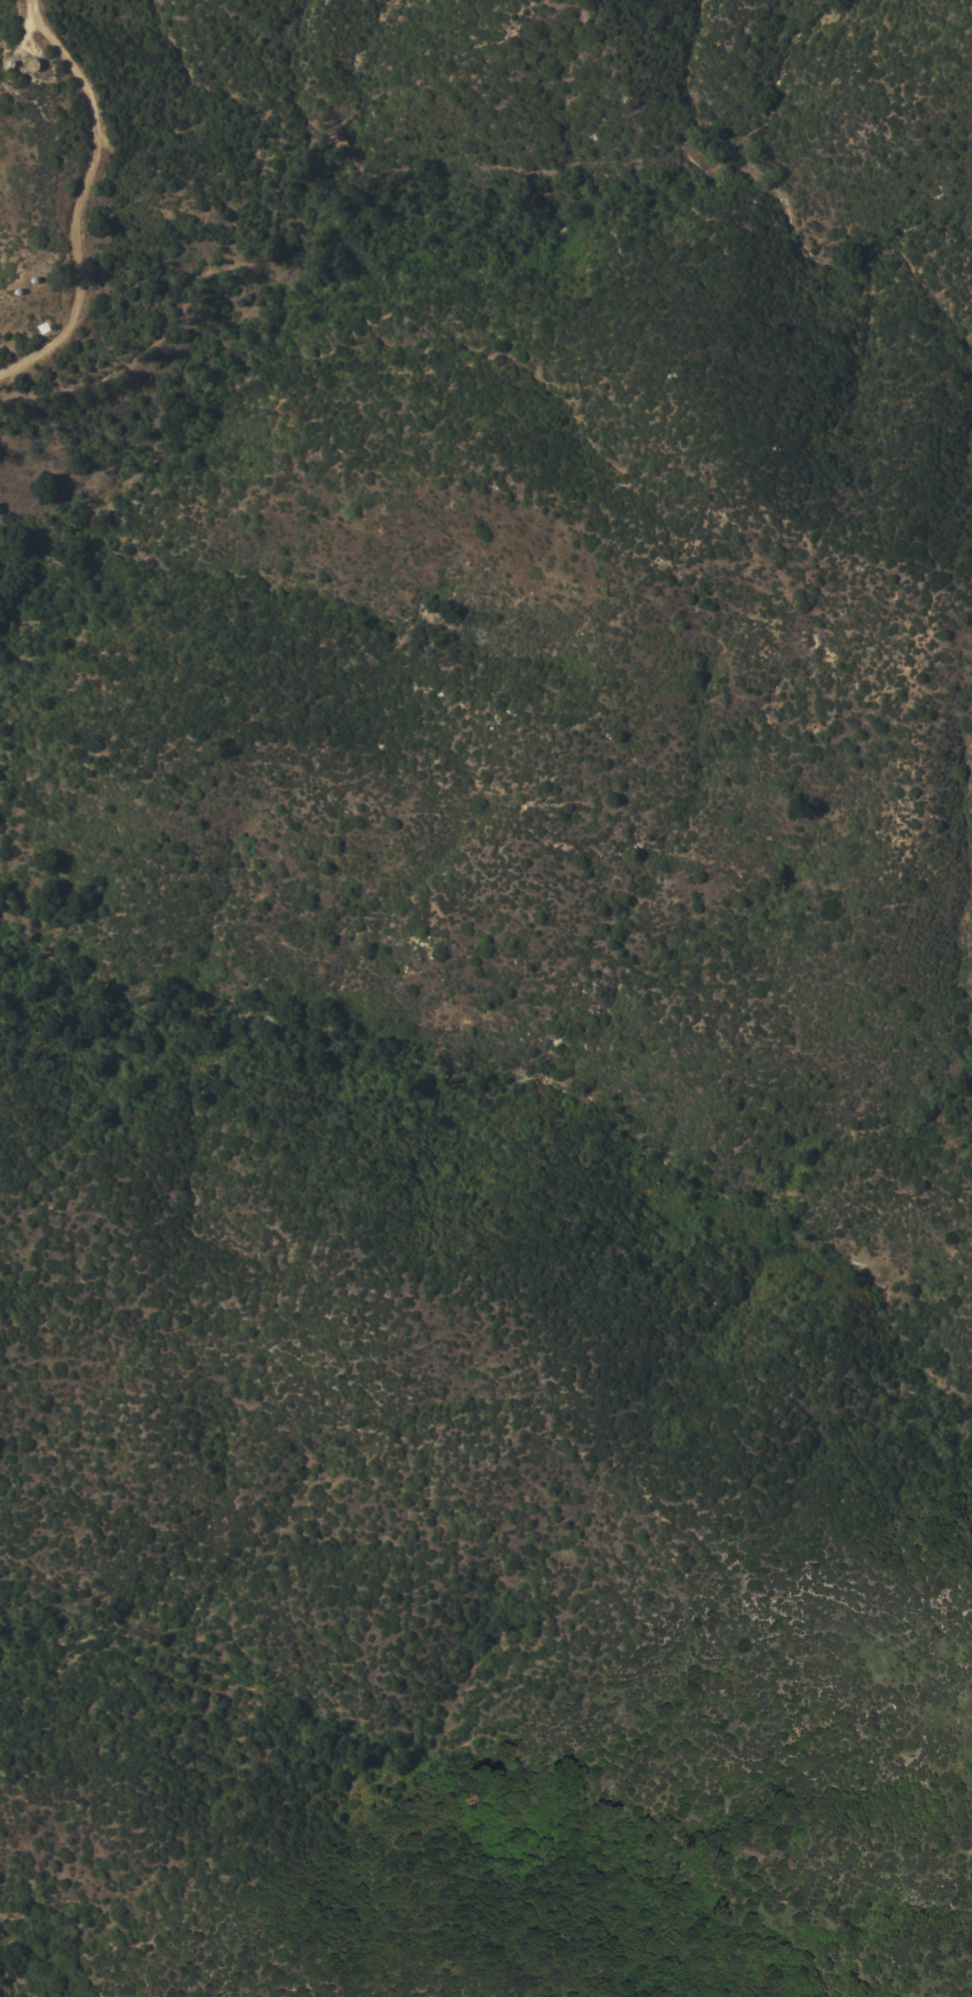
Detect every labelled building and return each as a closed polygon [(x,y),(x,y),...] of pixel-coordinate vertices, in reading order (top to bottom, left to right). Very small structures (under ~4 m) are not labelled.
[(40,72),(39,72),(36,72),(34,72),(32,71),(30,69),(30,67),(30,64),(30,63),(31,61),(33,60),(35,59),(38,59),(39,59),(41,60),(42,62),(43,63),(43,66),(43,68),(41,70),(40,72)]
